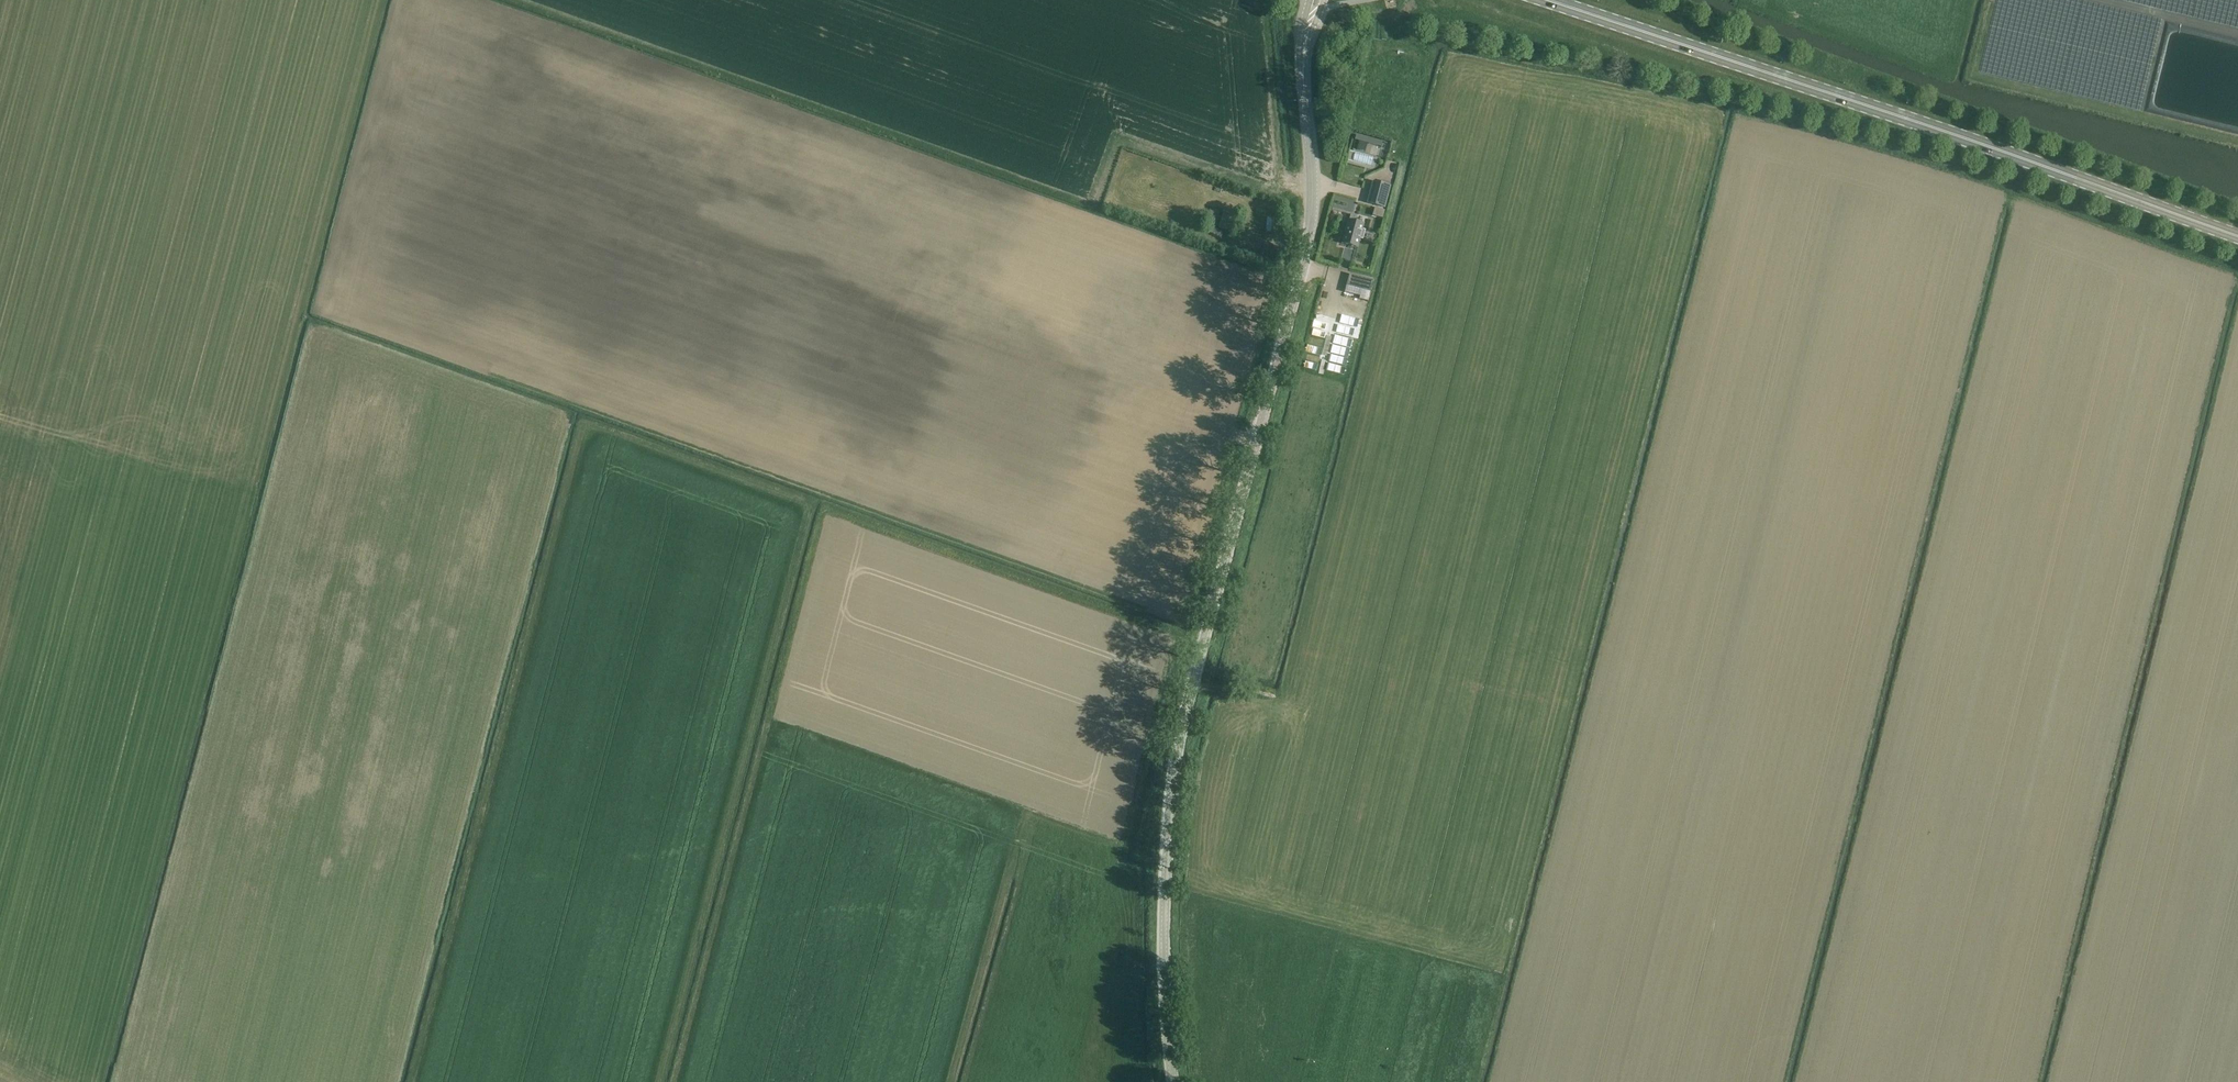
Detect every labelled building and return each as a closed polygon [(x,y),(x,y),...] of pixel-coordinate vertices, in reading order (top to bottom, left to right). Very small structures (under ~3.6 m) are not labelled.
[(1356,135),(1355,140),(1381,147),(1382,142),(1356,135)] [(1375,182),(1369,204),(1384,207),(1390,186),(1375,182)] [(1342,208),(1342,205),(1348,207),(1351,197),(1336,193),(1333,206),(1342,208)] [(1219,228),(1220,228),(1231,231),(1236,213),(1224,209),(1219,228)] [(1349,221),(1348,221),(1342,243),(1357,247),(1360,238),(1363,239),(1365,230),(1362,230),(1363,225),(1355,223),(1357,216),(1351,215),(1349,221)] [(1373,280),(1349,274),(1346,286),(1370,293),(1373,280)]
